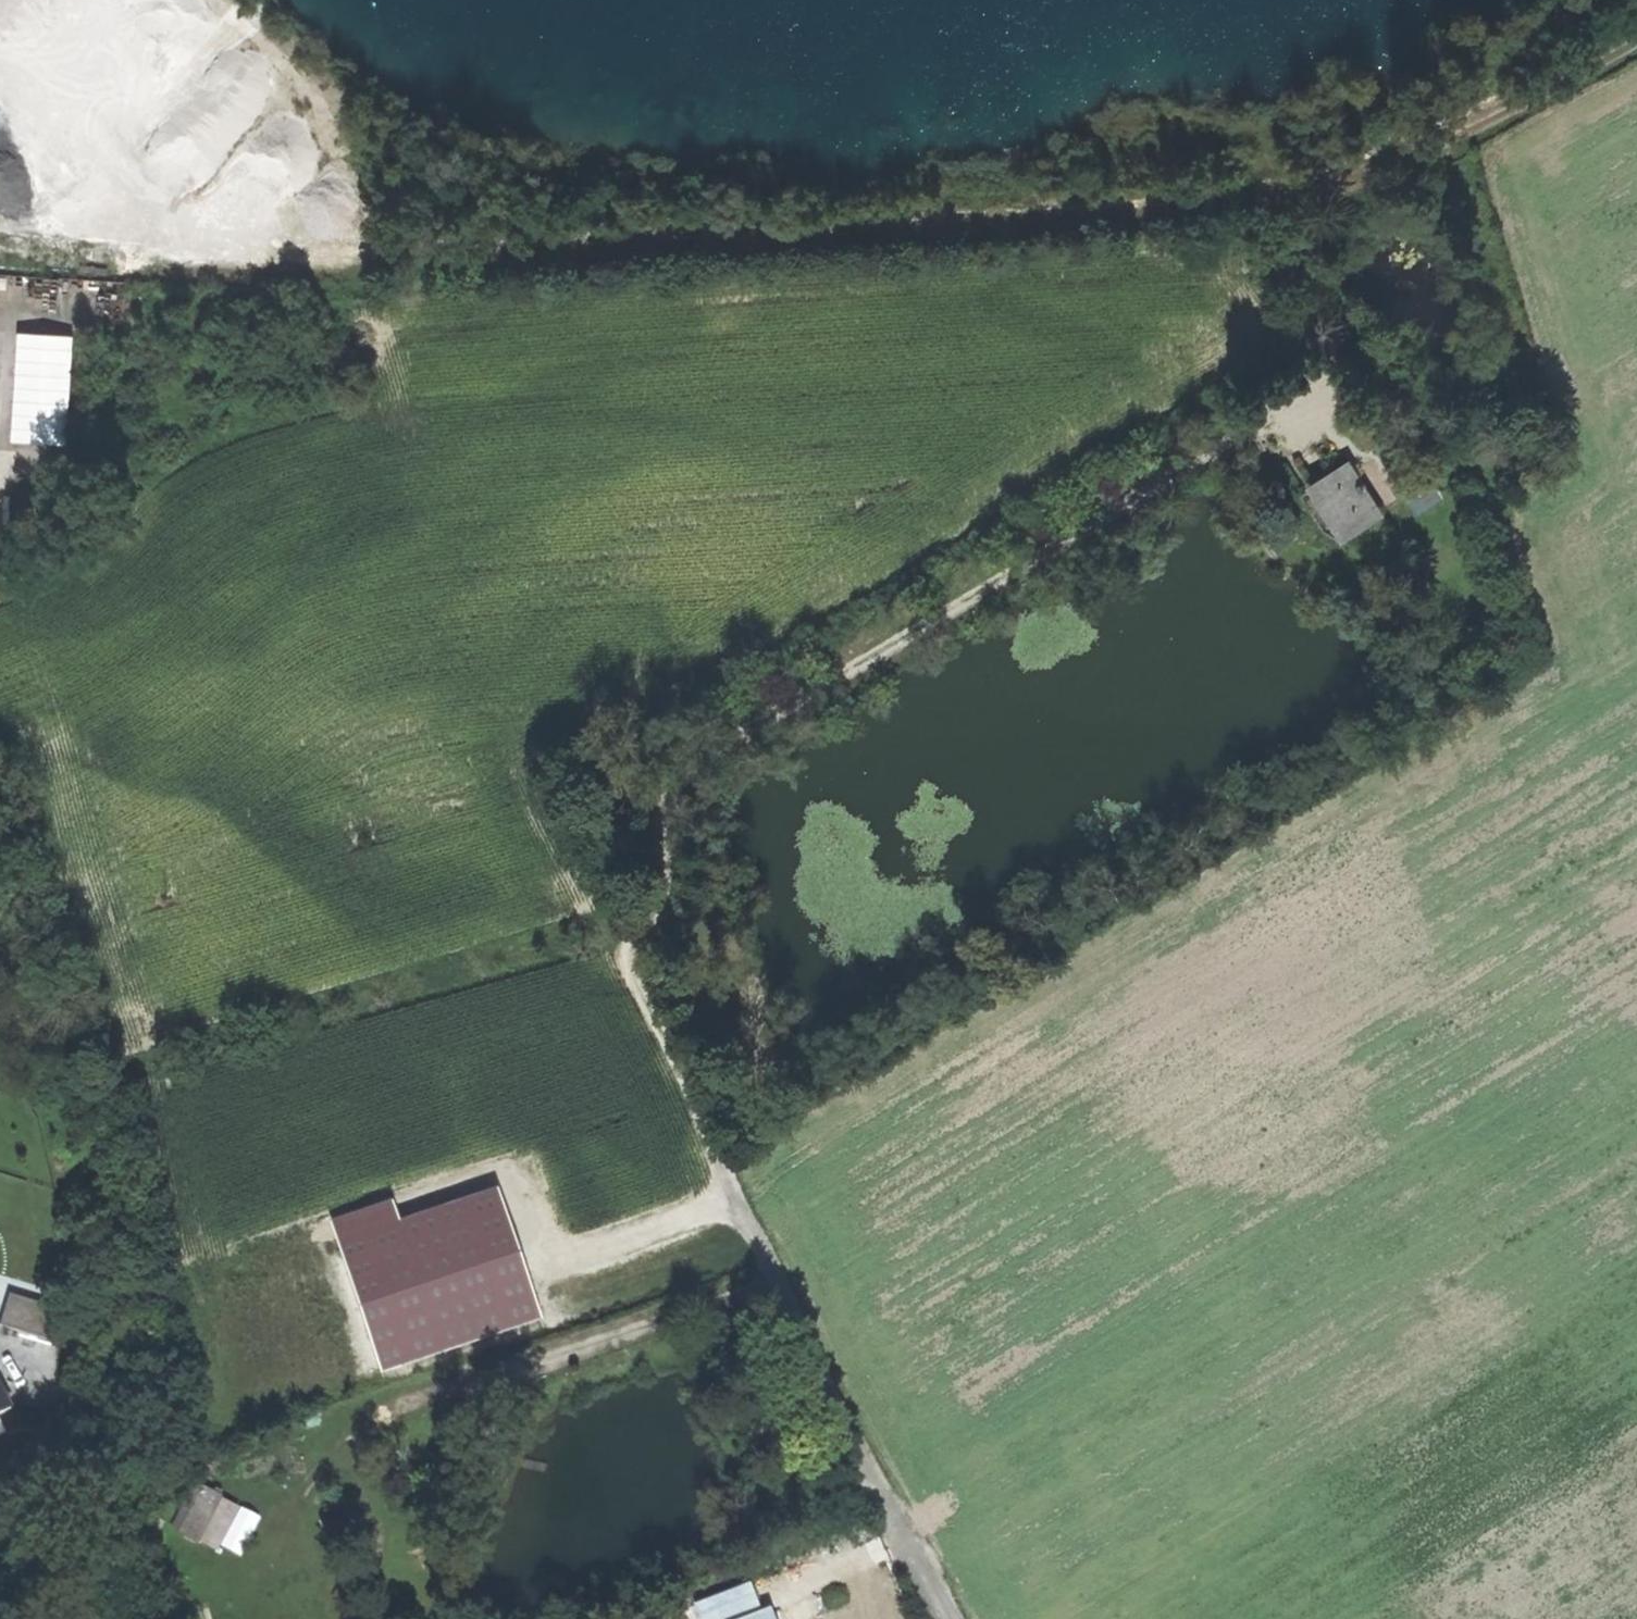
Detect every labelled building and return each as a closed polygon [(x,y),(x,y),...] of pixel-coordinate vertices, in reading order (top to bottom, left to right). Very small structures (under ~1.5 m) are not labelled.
[(79,441),(79,331),(15,332),(15,441),(79,441)] [(1521,450),(1511,454),(1520,476),(1529,473),(1521,450)] [(1304,493),(1339,545),(1383,517),(1373,502),(1372,503),(1347,465),(1304,493)] [(1448,527),(1464,518),(1450,494),(1435,503),(1448,527)] [(363,1373),(539,1319),(497,1183),(387,1217),(382,1199),(316,1219),(363,1373)] [(51,1301),(11,1299),(10,1330),(50,1332),(51,1301)] [(11,1402),(0,1382),(0,1408),(11,1402)] [(189,1512),(206,1520),(218,1493),(201,1485),(189,1512)] [(344,1510),(337,1512),(344,1532),(350,1530),(344,1510)] [(756,1606),(749,1589),(698,1609),(702,1618),(724,1618),(756,1606)]
